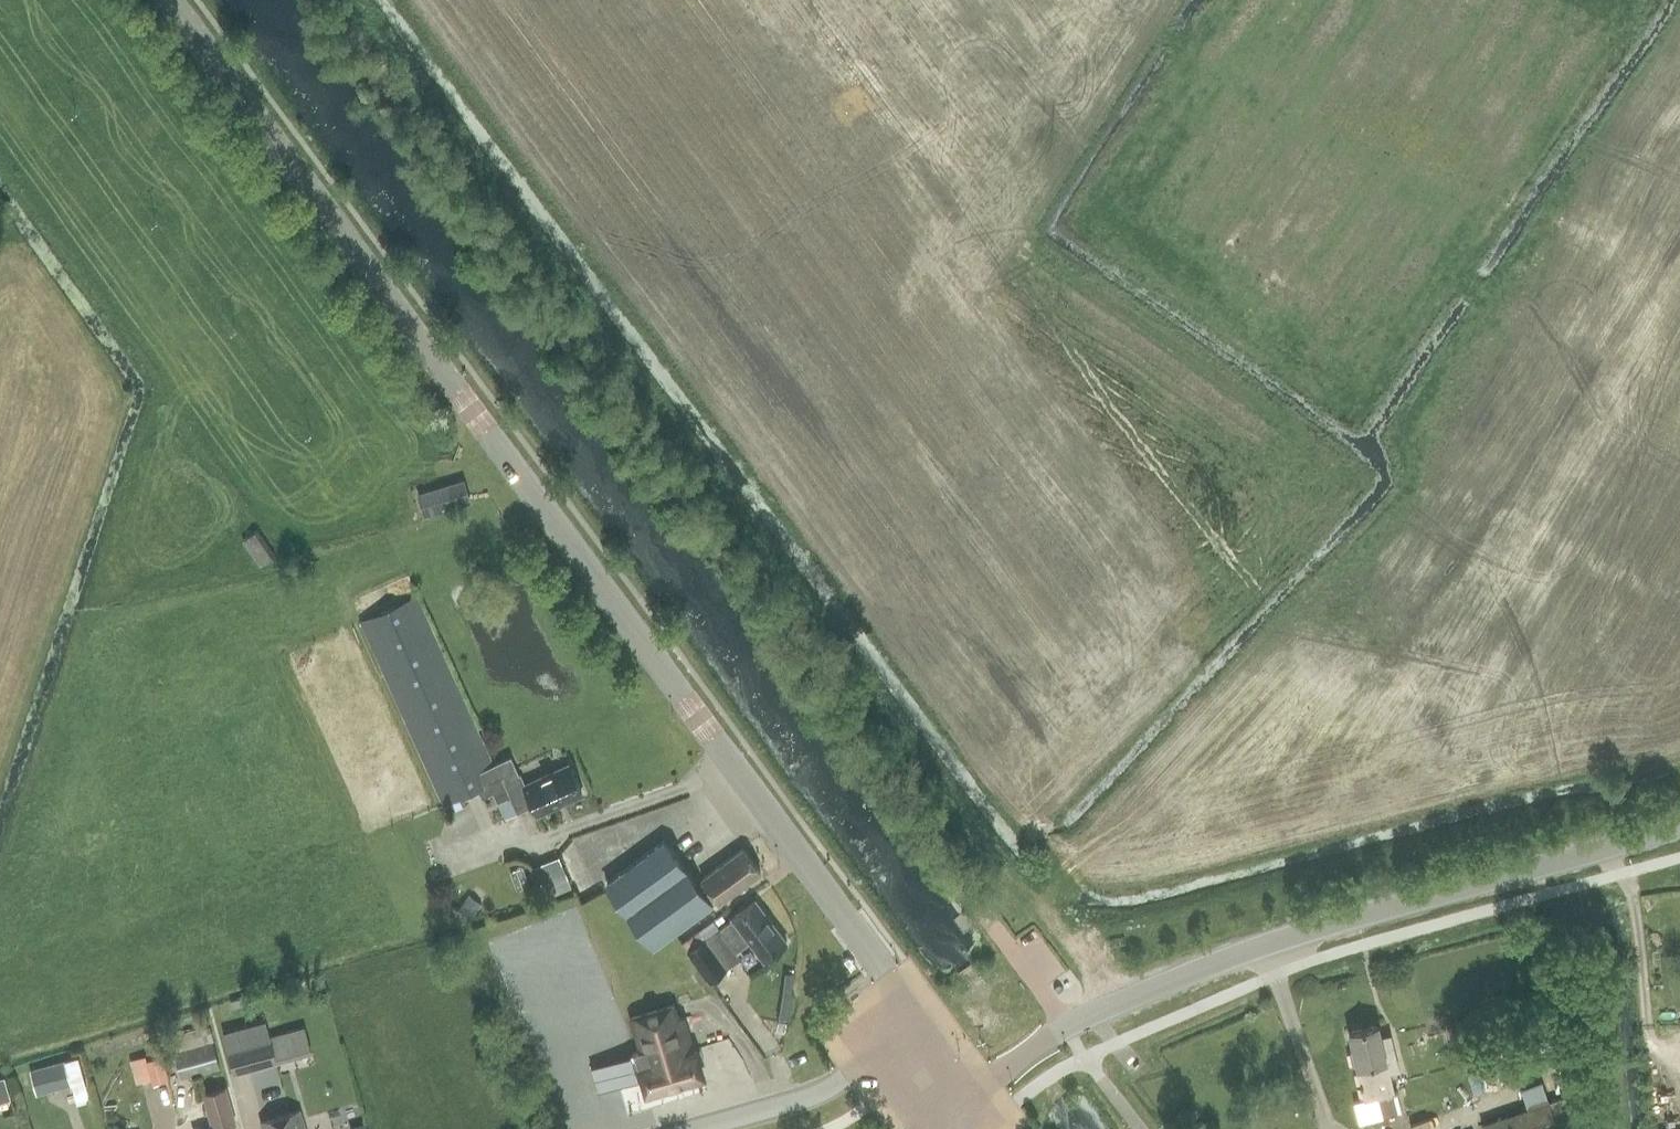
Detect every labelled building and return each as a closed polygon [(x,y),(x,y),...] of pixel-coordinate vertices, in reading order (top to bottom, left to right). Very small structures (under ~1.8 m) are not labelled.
[(424,513),(470,500),(464,479),(418,492),(424,513)] [(258,529),(242,540),(260,565),(275,554),(258,529)] [(418,595),(361,621),(399,706),(400,707),(444,805),(478,790),(481,798),(493,793),(497,803),(498,802),(512,796),(517,807),(531,800),(536,812),(582,792),(569,764),(525,784),(520,772),(517,774),(510,757),(494,765),(468,708),(468,707),(418,595)] [(609,859),(628,848),(623,840),(605,850),(609,859)] [(700,892),(699,891),(663,841),(605,882),(652,947),(717,900),(718,902),(760,871),(742,847),(701,877),(707,887),(700,892)] [(566,853),(543,861),(554,893),(577,885),(566,853)] [(788,941),(758,898),(733,915),(734,916),(720,926),(737,949),(751,939),(764,958),(788,941)] [(727,969),(705,938),(686,952),(709,982),(727,969)] [(633,1053),(591,1066),(599,1091),(641,1078),(645,1092),(699,1076),(703,1075),(699,1063),(695,1049),(693,1050),(684,1019),(680,1021),(675,1006),(633,1019),(642,1050),(633,1053)] [(277,1062),(265,1021),(222,1032),(234,1074),(277,1062)] [(1354,1102),(1360,1123),(1383,1117),(1378,1096),(1395,1092),(1390,1073),(1400,1070),(1394,1046),(1384,1048),(1378,1025),(1349,1032),(1365,1099),(1354,1102)] [(181,1076),(220,1066),(211,1026),(171,1037),(181,1076)] [(137,1084),(151,1080),(145,1056),(131,1060),(137,1084)] [(37,1095),(72,1085),(66,1060),(31,1069),(37,1095)] [(0,1077),(0,1087),(4,1099),(18,1094),(11,1073),(0,1077)] [(192,1128),(231,1128),(229,1122),(236,1121),(227,1086),(204,1092),(212,1123),(192,1128)] [(1552,1101),(1483,1124),(1485,1128),(1561,1128),(1552,1101)] [(300,1110),(260,1121),(262,1128),(306,1128),(300,1110)]
